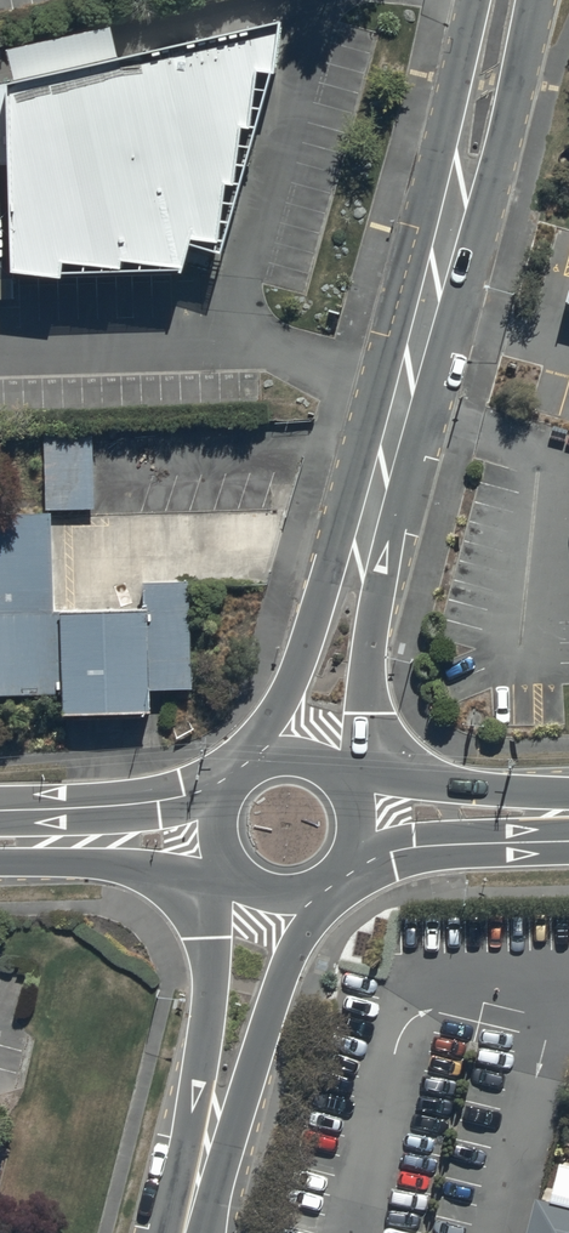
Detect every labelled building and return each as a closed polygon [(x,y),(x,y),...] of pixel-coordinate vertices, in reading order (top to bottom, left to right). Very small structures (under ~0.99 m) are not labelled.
[(180,273),(190,239),(216,243),(281,24),(0,86),(0,278),(180,273)] [(63,689),(63,710),(150,708),(149,686),(190,685),(187,577),(142,578),(142,605),(50,607),(48,509),(0,510),(0,690),(63,689)] [(560,1161),(550,1199),(568,1203),(568,1163),(560,1161)] [(535,1196),(525,1232),(568,1232),(568,1204),(535,1196)]
